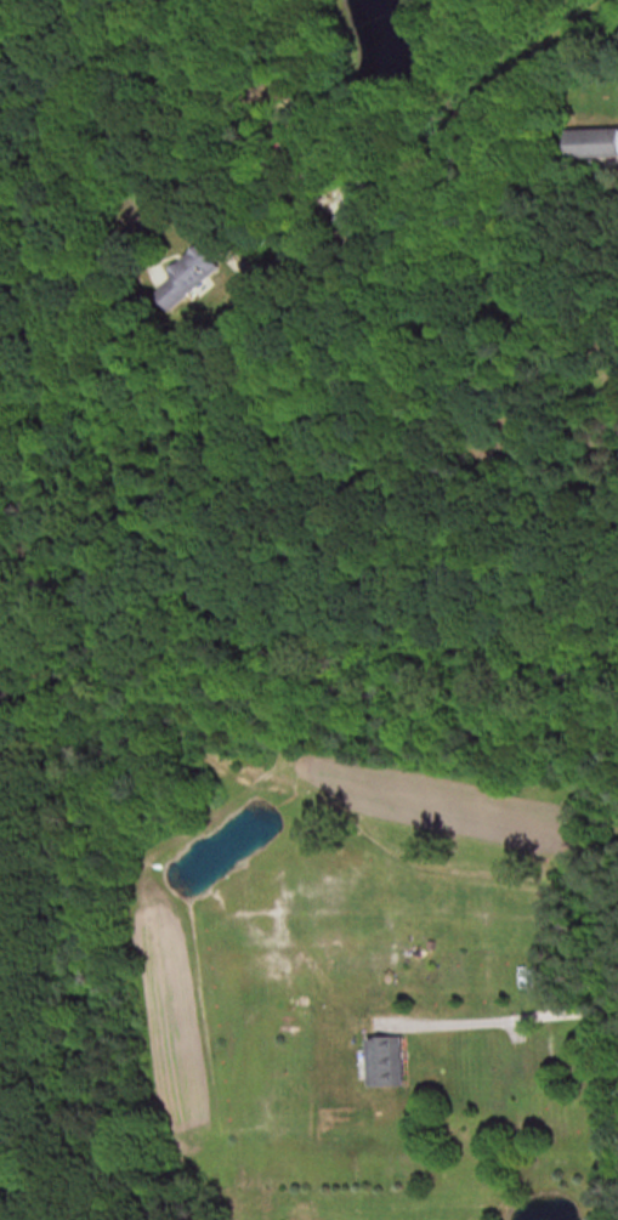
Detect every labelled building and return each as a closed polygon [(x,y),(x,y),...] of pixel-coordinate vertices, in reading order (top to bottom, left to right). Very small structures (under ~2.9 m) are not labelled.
[(565,129),(565,157),(617,157),(617,129),(565,129)] [(214,244),(182,270),(189,279),(169,295),(187,317),(239,275),(214,244)] [(365,1089),(404,1089),(404,1039),(365,1039),(365,1089)]
